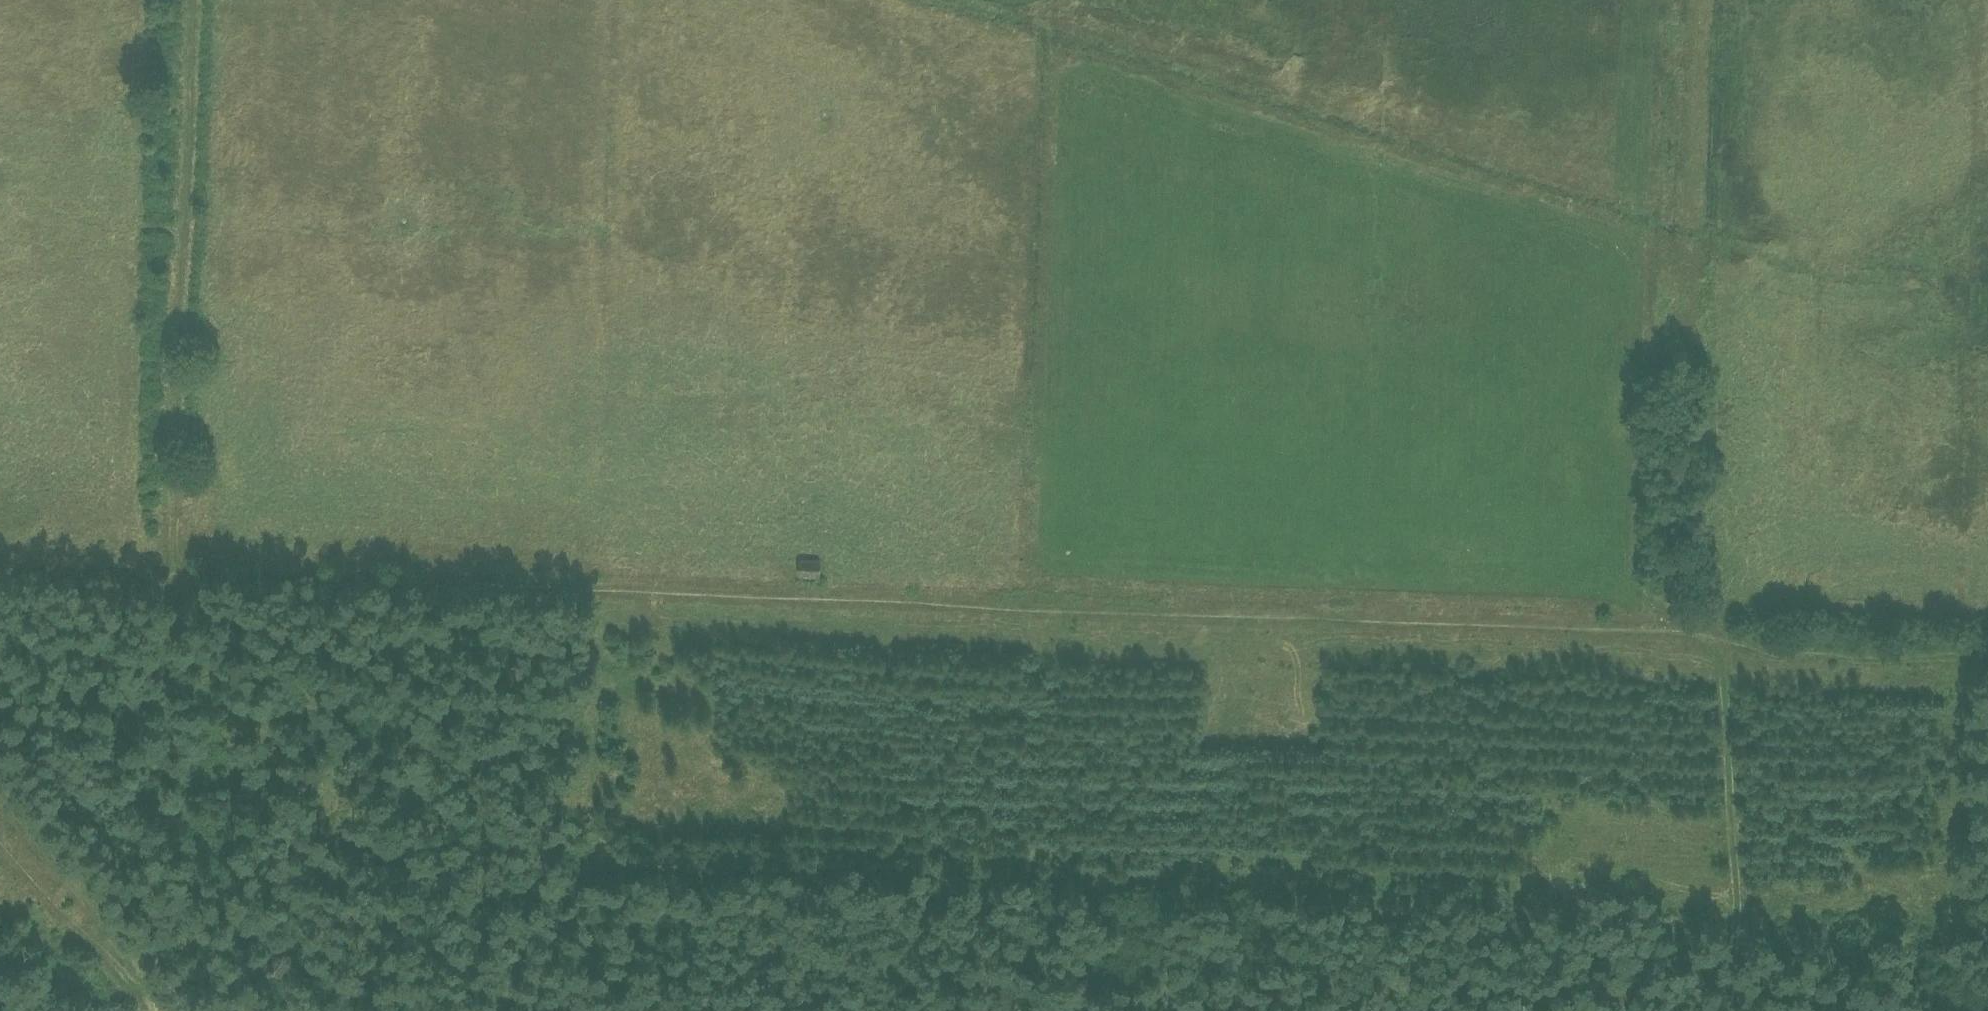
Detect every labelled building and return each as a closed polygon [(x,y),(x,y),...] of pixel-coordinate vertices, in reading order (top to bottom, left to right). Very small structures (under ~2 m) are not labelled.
[(824,563),(800,562),(799,576),(824,578),(824,563)]
